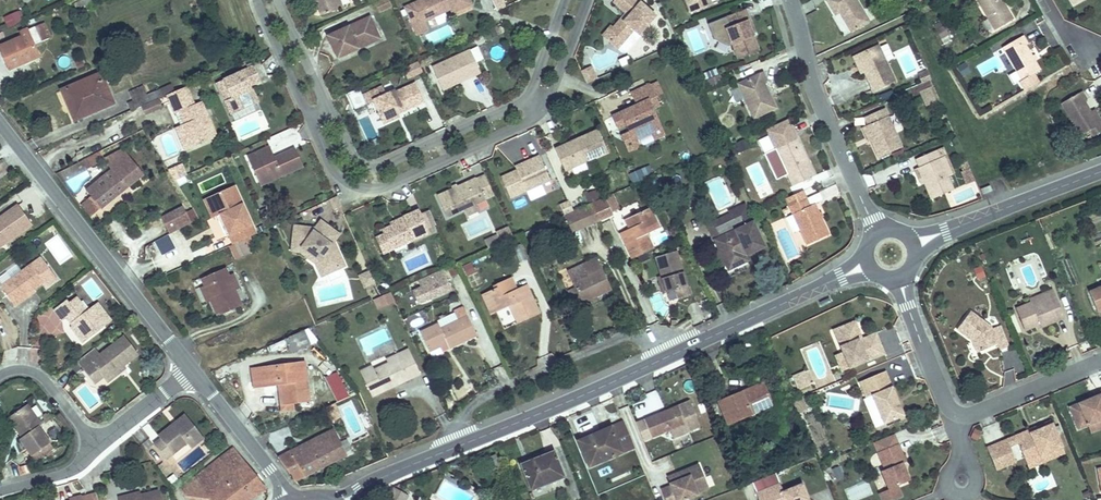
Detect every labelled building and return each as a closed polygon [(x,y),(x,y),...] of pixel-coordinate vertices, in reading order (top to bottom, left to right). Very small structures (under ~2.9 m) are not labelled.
[(321,14),(343,6),(340,0),(315,0),(321,14)] [(390,0),(377,0),(375,1),(380,11),(392,5),(390,0)] [(469,0),(418,0),(404,6),(412,25),(422,21),(445,11),(445,9),(449,7),(450,9),(451,12),(470,4),(469,0)] [(497,10),(505,6),(502,0),(493,0),(497,10)] [(613,1),(625,12),(628,15),(623,20),(620,18),(612,27),(613,35),(608,40),(617,48),(633,30),(638,34),(655,15),(638,0),(614,0),(613,1)] [(694,14),(715,6),(713,0),(689,0),(694,14)] [(833,1),(842,17),(848,15),(858,33),(876,24),(862,0),(834,0),(833,1)] [(997,29),(1016,19),(1010,9),(1008,11),(1006,8),(1008,7),(1004,0),(980,0),(997,29)] [(18,11),(3,18),(8,28),(22,22),(18,11)] [(738,27),(734,29),(747,61),(765,53),(753,23),(756,21),(753,13),(735,20),(738,27)] [(370,15),(327,34),(338,57),(359,47),(358,45),(362,42),(364,45),(375,40),(371,31),(372,28),(375,26),(370,15)] [(426,30),(422,21),(412,25),(416,34),(426,30)] [(943,21),(931,25),(939,47),(951,43),(943,21)] [(426,35),(430,44),(453,33),(448,24),(426,35)] [(380,37),(375,26),(372,28),(371,31),(375,40),(380,37)] [(611,26),(602,35),(608,40),(613,35),(612,27),(611,26)] [(23,38),(0,49),(10,70),(25,64),(22,59),(37,53),(35,46),(43,42),(36,27),(21,33),(23,38)] [(622,52),(638,34),(633,30),(617,48),(622,52)] [(1029,38),(1008,51),(1028,84),(1026,86),(1030,93),(1044,85),(1039,77),(1047,73),(1032,48),(1034,47),(1029,38)] [(885,48),(865,58),(870,71),(880,91),(900,81),(885,48)] [(431,67),(442,90),(459,82),(457,79),(470,73),(471,76),(480,72),(469,49),(431,67)] [(870,71),(865,58),(861,59),(866,72),(870,71)] [(963,77),(970,73),(965,63),(957,68),(963,77)] [(262,80),(254,65),(224,79),(230,94),(224,97),(232,114),(254,104),(247,87),(251,85),(262,80)] [(408,79),(422,73),(419,67),(405,73),(408,79)] [(582,73),(587,85),(598,81),(592,68),(582,73)] [(457,79),(459,82),(471,76),(470,73),(457,79)] [(769,73),(744,85),(761,119),(782,109),(770,85),(774,82),(769,73)] [(720,78),(710,82),(713,89),(722,85),(720,78)] [(89,79),(58,93),(65,108),(68,108),(74,121),(109,106),(99,83),(92,86),(89,79)] [(224,79),(217,82),(224,97),(230,94),(224,79)] [(382,85),(362,94),(366,102),(374,99),(384,121),(398,115),(396,111),(395,109),(401,106),(402,109),(424,100),(416,81),(395,91),(394,89),(386,93),(382,85)] [(935,89),(937,89),(934,83),(919,89),(922,95),(928,92),(935,89)] [(650,84),(630,92),(636,105),(638,110),(635,111),(634,109),(630,108),(612,116),(618,128),(626,124),(633,140),(636,139),(653,131),(648,122),(657,118),(652,108),(648,100),(656,97),(650,84)] [(251,85),(247,87),(254,104),(259,102),(251,85)] [(187,87),(168,95),(171,103),(190,94),(187,87)] [(730,91),(735,104),(742,101),(737,88),(730,91)] [(935,89),(928,92),(933,106),(941,103),(935,89)] [(1095,129),(1100,126),(1100,122),(1098,116),(1090,103),(1094,101),(1089,92),(1066,105),(1084,135),(1095,129)] [(190,94),(171,103),(175,111),(180,109),(185,121),(181,123),(191,146),(217,134),(202,101),(195,105),(190,94)] [(656,97),(648,100),(652,108),(659,105),(656,97)] [(126,104),(130,112),(145,106),(141,98),(126,104)] [(872,129),(867,131),(874,145),(880,160),(902,151),(886,113),(868,120),(872,129)] [(661,127),(657,118),(648,122),(653,131),(661,127)] [(817,177),(790,121),(766,133),(793,188),(817,177)] [(187,148),(191,146),(181,123),(176,125),(187,148)] [(597,129),(554,149),(565,171),(607,152),(597,129)] [(874,145),(867,131),(865,133),(871,147),(874,145)] [(271,145),(249,155),(257,174),(271,168),(275,178),(304,165),(296,147),(281,153),(282,155),(276,157),(271,145)] [(91,215),(142,175),(121,150),(104,159),(113,170),(86,191),(90,196),(81,203),(91,215)] [(943,152),(938,155),(949,181),(954,179),(943,152)] [(550,180),(539,155),(519,164),(521,168),(516,170),(500,177),(510,198),(550,180)] [(938,155),(918,162),(922,173),(919,174),(932,204),(954,194),(949,181),(938,155)] [(960,169),(967,184),(975,180),(968,165),(960,169)] [(628,175),(632,185),(653,176),(649,166),(628,175)] [(271,168),(257,174),(262,184),(275,178),(271,168)] [(485,173),(437,196),(447,217),(462,210),(475,204),(495,195),(485,173)] [(234,241),(256,231),(235,183),(205,195),(214,214),(218,212),(224,210),(226,213),(223,215),(230,231),(234,241)] [(989,186),(980,190),(982,195),(992,191),(989,186)] [(585,194),(589,203),(599,198),(595,190),(585,194)] [(613,192),(604,196),(611,211),(619,207),(613,192)] [(802,192),(785,200),(788,207),(805,199),(802,192)] [(599,198),(589,203),(596,220),(612,213),(611,211),(604,196),(599,198)] [(561,209),(571,204),(568,197),(558,202),(561,209)] [(805,199),(788,207),(806,246),(828,236),(813,205),(809,207),(805,199)] [(749,222),(755,219),(747,201),(740,204),(749,222)] [(626,207),(630,215),(639,211),(635,202),(626,207)] [(589,203),(562,215),(569,232),(596,220),(589,203)] [(475,204),(462,210),(465,217),(479,211),(475,204)] [(724,234),(717,237),(732,265),(743,260),(740,254),(766,242),(755,219),(749,222),(740,204),(733,208),(736,215),(719,223),(724,234)] [(0,218),(0,247),(32,224),(18,205),(0,218)] [(637,255),(656,247),(650,233),(661,226),(652,205),(639,211),(630,215),(628,216),(634,230),(627,233),(637,255)] [(422,211),(420,207),(404,215),(405,218),(393,224),(383,228),(385,232),(392,247),(431,229),(429,226),(422,211)] [(429,208),(422,211),(429,226),(436,223),(429,208)] [(709,220),(717,237),(724,234),(719,223),(736,215),(733,208),(709,220)] [(187,226),(179,210),(160,220),(168,236),(187,226)] [(224,210),(218,212),(226,233),(230,231),(223,215),(226,213),(224,210)] [(404,215),(391,221),(393,224),(405,218),(404,215)] [(296,224),(294,244),(303,245),(322,258),(328,272),(346,264),(338,246),(333,243),(329,240),(336,229),(322,219),(317,227),(296,224)] [(510,227),(498,233),(502,242),(515,237),(510,227)] [(340,232),(336,229),(329,240),(333,243),(340,232)] [(385,232),(378,235),(385,251),(392,247),(385,232)] [(195,264),(189,241),(173,245),(172,241),(182,238),(181,235),(151,244),(159,274),(195,264)] [(323,274),(328,272),(322,258),(303,245),(294,244),(293,249),(302,250),(318,262),(323,274)] [(680,245),(660,254),(668,271),(676,288),(684,284),(688,292),(699,287),(680,245)] [(591,275),(576,282),(578,286),(586,302),(615,288),(601,258),(586,265),(588,270),(591,275)] [(470,261),(462,265),(467,276),(476,271),(470,261)] [(224,265),(199,276),(216,313),(242,302),(224,265)] [(33,266),(5,287),(19,307),(26,301),(24,299),(46,283),(33,266)] [(981,266),(973,269),(978,281),(986,277),(981,266)] [(430,300),(453,290),(442,268),(420,278),(423,284),(412,289),(419,303),(430,298),(430,300)] [(373,282),(368,269),(358,274),(363,286),(373,282)] [(573,277),(576,282),(591,275),(588,270),(573,277)] [(668,271),(665,273),(673,289),(676,288),(668,271)] [(500,286),(490,290),(500,311),(512,305),(521,322),(543,312),(531,287),(520,291),(512,276),(499,282),(500,286)] [(586,302),(578,286),(571,290),(579,305),(586,302)] [(1099,313),(1100,312),(1100,289),(1090,293),(1099,313)] [(500,311),(490,290),(484,293),(493,314),(500,311)] [(378,309),(395,302),(390,291),(373,298),(378,309)] [(1055,292),(1034,300),(1035,303),(1036,307),(1057,298),(1055,292)] [(1045,328),(1066,320),(1057,298),(1036,307),(1035,303),(1020,310),(1028,332),(1038,328),(1043,325),(1045,328)] [(74,326),(73,332),(83,343),(109,322),(99,309),(89,318),(79,306),(73,311),(67,304),(54,314),(63,325),(69,319),(71,320),(73,323),(74,326)] [(479,331),(470,312),(467,304),(456,308),(460,317),(442,325),(440,321),(422,329),(431,347),(449,339),(452,343),(479,331)] [(971,312),(957,330),(973,342),(974,340),(977,342),(981,352),(998,345),(1000,351),(1009,348),(1000,326),(992,330),(991,328),(971,312)] [(854,323),(850,324),(857,341),(855,342),(857,346),(859,345),(862,344),(877,338),(876,335),(860,341),(854,323)] [(857,341),(850,324),(833,331),(848,370),(884,355),(877,338),(862,344),(859,345),(857,346),(855,342),(857,341)] [(301,331),(287,337),(292,348),(306,343),(301,331)] [(96,349),(77,364),(86,375),(95,369),(104,381),(109,387),(119,380),(117,378),(141,359),(126,339),(102,358),(96,349)] [(393,365),(392,362),(379,369),(377,365),(365,370),(377,394),(399,383),(397,380),(402,378),(404,380),(424,370),(413,347),(405,350),(408,358),(393,365)] [(390,358),(392,362),(393,365),(408,358),(405,350),(390,358)] [(306,362),(254,365),(255,384),(279,382),(281,408),(291,408),(291,401),(308,400),(306,362)] [(95,369),(86,375),(95,387),(104,381),(95,369)] [(886,372),(859,383),(866,399),(872,397),(884,426),(905,417),(899,404),(897,405),(895,400),(897,399),(886,372)] [(802,374),(792,378),(797,391),(807,387),(802,374)] [(760,380),(716,398),(725,418),(757,406),(755,403),(768,398),(760,380)] [(828,394),(827,413),(859,415),(859,396),(828,394)] [(1071,409),(1080,430),(1089,426),(1100,422),(1100,397),(1091,401),(1071,409)] [(669,428),(672,436),(688,429),(685,422),(696,417),(688,398),(643,417),(651,436),(669,428)] [(30,403),(16,414),(30,432),(24,437),(21,439),(34,456),(52,442),(39,425),(44,422),(30,403)] [(30,432),(16,414),(10,418),(24,437),(30,432)] [(164,438),(158,443),(170,459),(176,454),(174,451),(187,441),(195,449),(207,439),(188,415),(180,421),(182,424),(177,428),(175,425),(162,435),(164,438)] [(635,447),(624,422),(579,441),(590,466),(635,447)] [(1037,428),(1038,431),(1017,440),(1027,463),(1051,453),(1053,459),(1065,454),(1057,434),(1054,429),(1052,422),(1037,428)] [(1089,426),(1092,434),(1100,430),(1100,422),(1089,426)] [(1016,437),(1017,440),(1038,431),(1037,428),(1016,437)] [(334,429),(277,456),(294,479),(346,454),(334,429)] [(1016,463),(1008,444),(989,452),(997,471),(1016,463)] [(903,464),(906,463),(899,445),(878,454),(885,471),(882,473),(889,490),(910,482),(905,469),(902,470),(900,466),(903,464)] [(554,449),(520,463),(533,489),(566,475),(554,449)] [(243,460),(237,452),(203,479),(210,487),(243,460)] [(1051,453),(1027,463),(1030,469),(1053,459),(1051,453)] [(493,468),(500,465),(495,455),(488,458),(493,468)] [(267,490),(254,474),(242,483),(235,475),(248,465),(243,460),(210,487),(203,479),(200,482),(207,490),(194,499),(254,499),(267,490)] [(689,476),(670,484),(671,486),(662,490),(666,499),(684,499),(697,494),(696,492),(707,487),(698,464),(686,469),(689,476)] [(242,483),(254,474),(248,465),(235,475),(242,483)] [(840,467),(830,471),(834,481),(844,477),(840,467)] [(668,477),(670,484),(689,476),(686,469),(668,477)] [(186,499),(194,499),(207,490),(200,482),(183,495),(186,499)] [(755,491),(758,499),(808,499),(801,482),(782,490),(779,482),(755,491)] [(139,489),(130,492),(132,498),(141,495),(139,489)] [(130,492),(119,495),(121,499),(164,499),(161,490),(141,495),(132,498),(130,492)]
